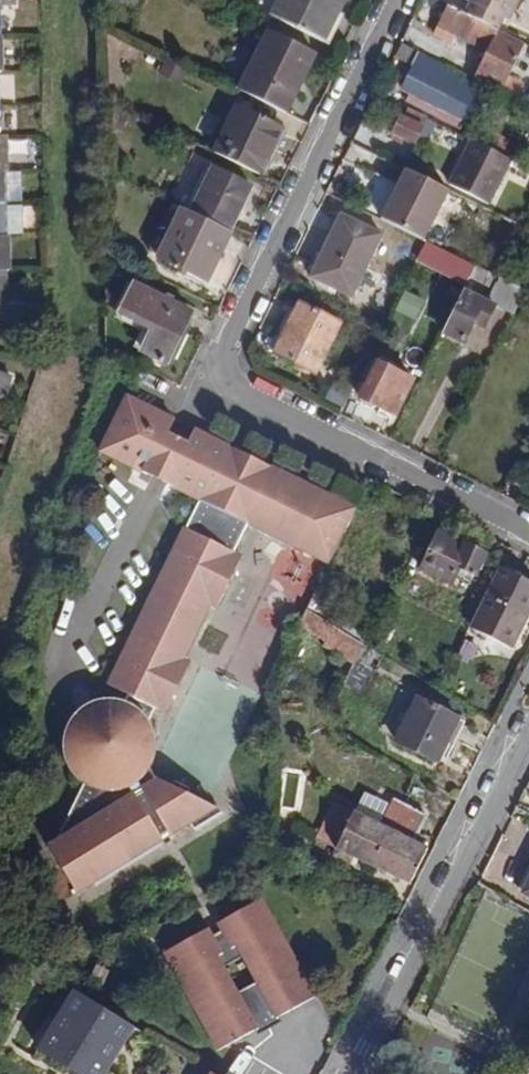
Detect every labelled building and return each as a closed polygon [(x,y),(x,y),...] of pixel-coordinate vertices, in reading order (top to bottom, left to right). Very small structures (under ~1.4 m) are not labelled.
[(4,42),(4,8),(18,8),(18,0),(0,0),(0,42),(4,42)] [(271,16),(322,41),(344,0),(278,0),(271,16)] [(470,0),(469,0),(463,13),(498,30),(504,18),(470,0)] [(504,18),(508,20),(519,0),(470,0),(504,18)] [(463,13),(447,5),(437,26),(434,32),(443,37),(446,31),(487,52),(474,78),(477,79),(499,91),(515,60),(524,42),(498,30),(463,13)] [(316,52),(269,29),(238,89),(286,112),(316,52)] [(393,55),(412,65),(419,51),(400,41),(393,55)] [(4,42),(0,42),(0,75),(3,75),(11,75),(10,42),(4,42)] [(474,78),(419,51),(412,65),(399,89),(409,94),(462,120),(471,125),(485,97),(480,94),(482,89),(473,85),(477,79),(474,78)] [(405,101),(458,127),(462,120),(409,94),(405,101)] [(283,128),(236,105),(212,152),(259,174),(283,128)] [(427,117),(409,108),(405,116),(402,114),(393,131),(416,143),(425,126),(422,124),(427,117)] [(512,159),(471,139),(450,184),(489,204),(512,159)] [(5,141),(0,141),(0,174),(10,174),(13,174),(12,141),(5,141)] [(189,212),(228,231),(252,186),(212,167),(189,212)] [(405,170),(381,218),(424,239),(448,191),(405,170)] [(0,174),(0,207),(10,207),(10,174),(0,174)] [(11,241),(10,207),(0,207),(0,241),(11,241)] [(228,231),(189,212),(181,207),(158,256),(206,281),(231,232),(228,231)] [(382,233),(341,214),(311,277),(352,297),(382,233)] [(469,279),(476,265),(425,239),(418,254),(469,279)] [(0,241),(0,274),(10,274),(15,274),(14,240),(11,241),(0,241)] [(509,263),(502,278),(526,289),(528,291),(528,273),(509,263)] [(476,265),(469,279),(442,333),(465,345),(475,325),(485,330),(497,306),(513,314),(526,289),(502,278),(476,265)] [(10,274),(0,274),(0,323),(25,322),(24,304),(10,304),(10,274)] [(192,311),(134,282),(118,313),(142,324),(152,329),(141,349),(167,362),(192,311)] [(416,321),(426,301),(406,291),(396,311),(416,321)] [(341,323),(299,302),(274,354),(316,374),(341,323)] [(142,324),(132,344),(141,349),(152,329),(142,324)] [(414,380),(377,361),(359,397),(396,415),(414,380)] [(6,396),(11,378),(0,375),(0,394),(6,396)] [(327,563),(354,508),(190,429),(184,439),(167,431),(172,420),(124,397),(98,452),(197,500),(183,529),(182,528),(105,684),(124,694),(153,708),(164,713),(187,665),(180,661),(208,604),(215,608),(240,556),(232,552),(246,523),(327,563)] [(485,555),(438,531),(419,569),(451,585),(459,568),(474,576),(485,555)] [(501,568),(471,627),(510,648),(528,610),(528,582),(501,568)] [(362,642),(320,617),(306,608),(297,625),(322,640),(321,645),(353,664),(363,643),(362,642)] [(153,708),(124,694),(122,702),(125,703),(128,704),(130,706),(133,707),(136,709),(138,711),(140,713),(142,716),(144,718),(146,721),(153,708)] [(458,718),(416,698),(396,741),(437,762),(458,718)] [(56,834),(157,776),(149,762),(150,760),(151,757),(151,754),(152,751),(152,748),(152,745),(152,742),(152,738),(152,735),(151,732),(150,729),(149,726),(147,723),(146,721),(144,718),(142,716),(140,713),(138,711),(136,709),(133,707),(130,706),(128,704),(125,703),(122,702),(119,701),(116,700),(113,700),(110,699),(106,699),(103,700),(100,700),(97,701),(94,701),(91,703),(88,704),(86,705),(83,707),(80,709),(78,711),(76,713),(74,715),(72,718),(70,720),(68,723),(67,726),(66,729),(65,732),(64,735),(63,738),(63,741),(63,744),(63,747),(63,750),(64,753),(64,756),(65,759),(67,762),(68,765),(69,768),(71,770),(73,773),(75,775),(77,777),(80,779),(82,781),(56,834)] [(368,765),(357,767),(362,791),(374,795),(374,786),(368,765)] [(216,805),(157,776),(56,834),(41,843),(68,890),(216,805)] [(424,815),(391,799),(379,824),(334,802),(316,839),(409,884),(427,846),(413,840),(424,815)] [(250,812),(250,832),(261,833),(261,812),(250,812)] [(267,917),(270,915),(272,915),(260,891),(256,893),(267,917)] [(159,940),(208,1039),(253,1017),(250,1012),(261,1007),(263,1012),(304,992),(280,943),(283,941),(270,915),(267,917),(256,893),(159,940)] [(283,941),(280,943),(304,992),(309,990),(284,941),(283,941)] [(24,960),(17,980),(62,1008),(35,1051),(73,1073),(123,1073),(147,1034),(81,994),(24,960)] [(258,1015),(263,1012),(261,1007),(250,1012),(253,1017),(258,1015)]
